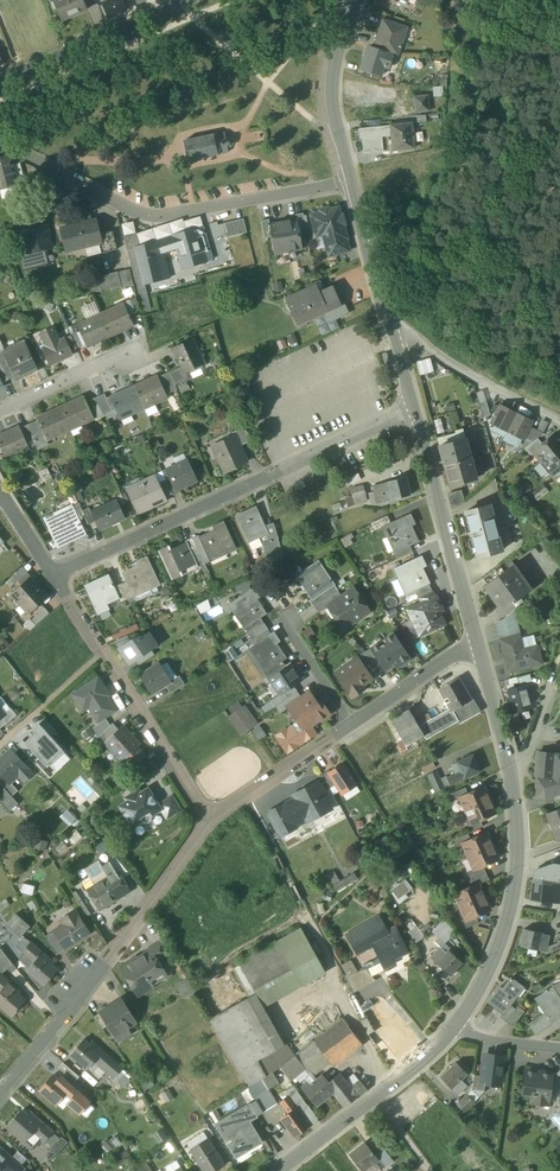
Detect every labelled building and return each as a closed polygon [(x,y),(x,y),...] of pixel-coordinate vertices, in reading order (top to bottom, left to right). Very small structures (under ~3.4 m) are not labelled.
[(61,21),(86,9),(82,0),(52,0),(61,21)] [(108,18),(127,10),(122,0),(109,0),(101,4),(108,18)] [(378,34),(402,42),(407,27),(383,19),(378,34)] [(134,36),(136,41),(149,35),(147,30),(134,36)] [(393,55),(397,56),(402,42),(378,34),(373,48),(393,55)] [(388,68),(393,55),(373,48),(368,47),(361,69),(381,76),(384,66),(388,68)] [(434,96),(443,96),(442,87),(433,87),(434,96)] [(415,98),(416,113),(430,112),(429,96),(415,98)] [(391,136),(393,150),(414,148),(411,123),(390,125),(391,136)] [(390,125),(358,129),(359,139),(362,139),(363,153),(383,151),(382,137),(391,136),(390,125)] [(184,141),(188,160),(195,158),(195,159),(197,159),(196,158),(202,157),(202,158),(203,158),(203,157),(209,156),(211,156),(210,155),(216,154),(216,155),(218,155),(218,154),(228,152),(227,146),(230,146),(231,146),(232,146),(232,145),(232,144),(233,144),(233,142),(232,142),(232,140),(233,140),(232,139),(231,139),(230,138),(230,137),(229,137),(229,138),(225,138),(224,133),(214,135),(213,134),(212,134),(212,135),(206,136),(206,135),(205,136),(199,137),(198,137),(198,138),(192,139),(192,138),(191,138),(191,139),(184,141)] [(1,190),(17,186),(18,185),(18,183),(13,165),(10,154),(0,157),(0,190),(1,190)] [(20,163),(13,165),(18,183),(25,181),(20,163)] [(20,195),(17,186),(1,190),(3,199),(20,195)] [(34,214),(40,221),(56,208),(50,200),(34,214)] [(329,243),(346,238),(347,238),(343,225),(344,225),(341,215),(340,215),(338,207),(329,209),(328,207),(319,210),(320,212),(310,215),(316,236),(323,234),(327,237),(328,243),(329,243)] [(297,219),(299,232),(306,231),(303,213),(295,215),(296,219),(297,219)] [(225,235),(225,238),(246,233),(243,219),(222,224),(225,235)] [(261,221),(264,238),(271,237),(269,224),(269,219),(261,221)] [(271,237),(274,254),(302,249),(299,232),(297,219),(296,219),(269,224),(271,237)] [(62,228),(68,251),(85,246),(98,243),(100,243),(97,234),(94,220),(62,228)] [(209,224),(213,239),(220,237),(217,225),(216,222),(209,224)] [(225,235),(222,224),(217,225),(220,237),(225,235)] [(29,254),(45,250),(51,249),(45,225),(23,230),(23,233),(22,235),(23,241),(26,242),(29,254)] [(203,225),(196,228),(200,240),(207,238),(203,225)] [(209,247),(207,238),(200,240),(196,228),(152,242),(152,241),(139,246),(135,233),(124,236),(127,249),(135,249),(144,284),(145,284),(170,278),(163,253),(177,250),(182,269),(206,261),(202,249),(209,247)] [(98,243),(101,253),(116,249),(112,231),(97,234),(100,243),(98,243)] [(329,256),(350,251),(346,238),(329,243),(328,243),(325,243),(329,256)] [(17,242),(20,256),(29,254),(26,242),(23,241),(17,242)] [(87,257),(101,253),(98,243),(85,246),(87,257)] [(127,249),(142,310),(151,308),(145,284),(144,284),(135,249),(127,249)] [(29,254),(20,256),(23,269),(48,263),(45,250),(29,254)] [(129,269),(117,272),(96,277),(100,291),(121,287),(133,285),(129,269)] [(90,293),(100,291),(96,277),(87,279),(90,293)] [(321,283),(316,285),(321,295),(325,293),(324,291),(321,283)] [(332,287),(324,291),(325,293),(321,295),(316,285),(285,299),(297,325),(322,313),(327,311),(328,311),(340,305),(332,287)] [(335,286),(332,287),(340,305),(343,303),(335,286)] [(125,308),(129,315),(136,312),(130,299),(123,302),(125,308)] [(46,302),(43,309),(51,312),(54,305),(46,302)] [(102,318),(99,313),(94,302),(81,308),(86,319),(89,318),(91,323),(102,318)] [(343,303),(340,305),(328,311),(327,311),(322,313),(327,323),(348,313),(343,303)] [(99,313),(102,318),(109,334),(121,328),(123,331),(134,326),(129,315),(125,308),(115,313),(113,307),(99,313)] [(110,336),(109,334),(102,318),(91,323),(89,318),(86,319),(76,324),(86,345),(98,339),(99,342),(110,336)] [(43,348),(50,364),(71,354),(70,352),(64,339),(59,341),(53,328),(41,334),(47,346),(43,348)] [(77,332),(71,336),(77,349),(83,345),(77,332)] [(47,346),(41,334),(34,336),(40,349),(43,348),(47,346)] [(70,352),(77,349),(71,336),(64,339),(70,352)] [(15,345),(14,350),(25,345),(23,341),(15,345)] [(181,366),(184,371),(203,363),(192,341),(174,349),(181,366)] [(37,371),(25,345),(14,350),(6,354),(14,370),(16,369),(21,378),(37,371)] [(5,375),(12,371),(14,370),(6,354),(4,349),(0,351),(0,364),(1,367),(5,375)] [(416,362),(420,375),(433,372),(430,358),(416,362)] [(181,366),(169,372),(175,385),(187,379),(184,371),(181,366)] [(15,376),(12,371),(5,375),(7,380),(15,376)] [(168,388),(175,385),(169,372),(162,375),(168,388)] [(168,388),(162,375),(158,377),(166,395),(177,389),(175,385),(168,388)] [(134,386),(135,388),(142,403),(152,399),(154,404),(167,398),(166,395),(158,377),(146,383),(145,380),(134,386)] [(186,382),(177,386),(181,394),(189,390),(186,382)] [(241,387),(246,399),(253,396),(248,384),(241,387)] [(144,409),(142,403),(135,388),(122,393),(121,391),(110,397),(116,409),(118,414),(128,410),(131,415),(144,409)] [(479,404),(486,402),(483,391),(476,393),(477,398),(479,404)] [(103,394),(97,397),(105,414),(116,409),(110,397),(106,399),(103,394)] [(95,419),(105,414),(97,397),(87,401),(95,419)] [(480,407),(479,404),(477,398),(468,400),(471,410),(480,407)] [(60,407),(61,410),(68,424),(78,420),(80,425),(93,419),(84,399),(72,404),(71,402),(60,407)] [(152,399),(142,403),(144,409),(154,404),(152,399)] [(480,407),(483,418),(490,416),(486,402),(479,404),(480,407)] [(158,413),(154,404),(144,409),(148,417),(158,413)] [(499,428),(507,431),(516,413),(500,405),(491,423),(499,428)] [(116,409),(105,414),(107,419),(118,414),(116,409)] [(70,430),(68,424),(61,410),(48,416),(47,413),(36,418),(37,420),(44,435),(54,431),(57,436),(70,430)] [(131,415),(128,410),(118,414),(120,420),(131,415)] [(516,413),(507,431),(520,438),(523,439),(529,427),(532,421),(516,413)] [(131,415),(120,420),(123,426),(134,421),(131,415)] [(37,420),(26,425),(32,438),(37,449),(48,444),(47,441),(44,435),(37,420)] [(68,424),(70,430),(80,425),(78,420),(68,424)] [(541,421),(537,430),(543,434),(548,424),(541,421)] [(26,441),(32,438),(26,425),(20,428),(26,441)] [(80,425),(70,430),(73,436),(83,432),(80,425)] [(234,436),(239,447),(248,442),(244,427),(231,433),(233,437),(234,436)] [(523,439),(531,444),(537,439),(543,434),(537,430),(529,427),(523,439)] [(4,454),(14,449),(16,455),(30,449),(26,441),(20,428),(8,433),(7,431),(0,434),(0,447),(3,453),(3,454),(4,454)] [(496,434),(504,438),(507,431),(499,428),(496,434)] [(436,439),(438,447),(464,440),(461,429),(454,431),(455,434),(436,439)] [(47,441),(57,436),(54,431),(44,435),(47,441)] [(517,446),(520,438),(507,431),(504,438),(503,439),(517,446)] [(541,462),(559,446),(559,438),(556,433),(542,444),(533,452),(541,462)] [(136,437),(139,444),(147,441),(144,434),(136,437)] [(217,456),(225,473),(246,463),(239,447),(234,436),(233,437),(213,446),(213,447),(215,446),(219,455),(217,456)] [(30,449),(31,452),(37,449),(32,438),(26,441),(30,449)] [(542,444),(537,439),(531,444),(525,449),(529,455),(533,452),(542,444)] [(150,443),(153,450),(160,447),(157,440),(150,443)] [(438,447),(443,466),(469,459),(464,440),(438,447)] [(541,462),(549,471),(549,472),(558,464),(559,463),(559,446),(541,462)] [(6,459),(16,455),(14,449),(4,454),(6,459)] [(176,464),(186,460),(183,454),(173,459),(176,464)] [(474,479),(469,459),(443,466),(448,486),(474,479)] [(172,477),(178,489),(179,489),(196,481),(186,460),(176,464),(168,468),(172,477)] [(541,478),(547,473),(549,471),(541,462),(533,468),(541,478)] [(559,473),(559,472),(559,466),(558,464),(549,472),(549,471),(547,473),(552,479),(559,473)] [(161,471),(165,480),(172,477),(168,468),(161,471)] [(154,474),(155,477),(158,483),(165,480),(161,471),(154,474)] [(346,479),(349,485),(361,479),(358,473),(346,479)] [(125,484),(127,490),(129,489),(131,492),(143,487),(141,483),(138,477),(125,484)] [(127,490),(138,512),(166,499),(164,497),(158,483),(155,477),(141,483),(143,487),(131,492),(129,489),(127,490)] [(172,477),(165,480),(172,493),(173,495),(180,492),(179,489),(178,489),(172,477)] [(405,477),(387,482),(392,500),(410,495),(405,477)] [(74,495),(80,492),(83,491),(77,478),(68,482),(74,495)] [(164,497),(172,493),(165,480),(158,483),(164,497)] [(371,506),(392,500),(387,482),(372,486),(373,492),(368,493),(371,506)] [(351,489),(353,499),(366,495),(363,485),(351,489)] [(545,487),(534,497),(537,501),(549,492),(545,487)] [(448,495),(452,510),(465,502),(462,491),(448,495)] [(80,492),(74,495),(78,502),(78,504),(84,501),(80,492)] [(95,521),(99,530),(124,518),(116,500),(91,511),(95,521)] [(78,517),(83,515),(81,510),(78,504),(78,502),(71,505),(72,507),(73,507),(78,517)] [(88,506),(81,510),(83,515),(88,524),(95,521),(91,511),(88,506)] [(45,517),(58,546),(69,541),(67,539),(84,531),(78,517),(73,507),(72,507),(56,515),(55,513),(45,517)] [(236,516),(248,542),(268,533),(263,523),(256,507),(236,516)] [(464,514),(476,558),(501,551),(489,507),(464,514)] [(398,549),(398,550),(410,545),(418,541),(411,525),(415,524),(410,514),(391,523),(383,527),(387,536),(391,535),(398,549)] [(372,522),(375,530),(383,527),(391,523),(388,515),(372,522)] [(268,533),(270,537),(277,535),(272,519),(263,523),(268,533)] [(203,545),(208,557),(209,556),(224,549),(226,553),(235,549),(223,522),(213,526),(215,530),(199,537),(203,545)] [(281,549),(277,535),(270,537),(275,551),(281,549)] [(387,536),(394,551),(398,549),(391,535),(387,536)] [(186,543),(190,551),(197,548),(191,537),(185,540),(186,543)] [(159,551),(172,578),(181,574),(180,570),(194,563),(195,563),(190,551),(186,543),(170,550),(169,547),(159,551)] [(203,545),(197,548),(204,563),(211,560),(209,556),(208,557),(203,545)] [(392,552),(396,559),(413,551),(410,545),(398,550),(398,549),(394,551),(392,552)] [(204,563),(197,548),(190,551),(195,563),(194,563),(196,567),(204,563)] [(209,556),(211,560),(226,553),(224,549),(209,556)] [(402,577),(409,593),(415,590),(429,583),(430,583),(423,568),(426,566),(421,556),(394,569),(398,579),(402,577)] [(126,581),(132,592),(133,592),(148,585),(150,589),(159,584),(146,557),(137,561),(138,565),(122,573),(126,581)] [(312,598),(313,599),(330,587),(330,586),(321,573),(325,570),(319,561),(304,572),(294,578),(300,587),(303,585),(312,598)] [(181,574),(196,567),(194,563),(180,570),(181,574)] [(290,573),(294,578),(304,572),(300,566),(290,573)] [(482,578),(485,583),(503,570),(500,566),(482,578)] [(483,585),(501,611),(513,602),(511,600),(527,589),(510,566),(503,570),(485,583),(483,585)] [(12,576),(21,586),(30,578),(21,568),(12,576)] [(330,586),(334,584),(325,570),(321,573),(330,586)] [(86,589),(98,614),(109,609),(107,604),(105,600),(116,594),(117,594),(114,587),(108,575),(97,580),(99,583),(86,589)] [(406,594),(409,593),(402,577),(398,579),(406,594)] [(12,594),(28,613),(40,603),(46,597),(30,578),(21,586),(12,594)] [(398,598),(406,594),(398,579),(391,582),(398,598)] [(84,585),(86,589),(99,583),(97,580),(84,585)] [(551,585),(557,592),(559,590),(559,585),(556,580),(551,585)] [(126,581),(120,584),(127,599),(134,596),(133,592),(132,592),(126,581)] [(249,581),(239,583),(242,592),(251,589),(249,581)] [(415,590),(418,597),(432,591),(429,583),(415,590)] [(127,599),(120,584),(114,587),(117,594),(116,594),(119,599),(120,603),(127,599)] [(310,600),(315,606),(338,590),(334,584),(330,586),(330,587),(313,599),(312,598),(310,600)] [(133,592),(134,596),(150,589),(148,585),(133,592)] [(247,625),(247,626),(260,617),(266,613),(256,599),(259,597),(253,588),(228,605),(234,614),(238,611),(247,625)] [(353,588),(349,591),(359,605),(362,602),(353,588)] [(342,596),(338,590),(315,606),(319,612),(328,606),(332,603),(331,603),(342,596)] [(337,619),(344,628),(369,611),(362,602),(359,605),(349,591),(342,596),(331,603),(332,603),(341,617),(337,619)] [(436,597),(432,591),(418,597),(421,604),(436,597)] [(105,600),(107,604),(119,599),(116,594),(105,600)] [(418,618),(425,633),(444,624),(437,609),(441,607),(436,597),(421,604),(409,610),(413,620),(418,618)] [(328,606),(337,619),(341,617),(332,603),(328,606)] [(30,621),(35,626),(49,614),(44,608),(30,621)] [(234,614),(244,628),(247,625),(238,611),(234,614)] [(496,623),(498,632),(512,628),(509,615),(503,620),(496,623)] [(244,628),(248,634),(264,623),(260,617),(247,626),(247,625),(244,628)] [(420,635),(425,633),(418,618),(413,620),(420,635)] [(35,626),(30,621),(29,619),(23,624),(30,631),(35,626)] [(413,638),(420,635),(413,620),(406,623),(413,638)] [(268,629),(264,623),(248,634),(252,640),(268,629)] [(516,627),(512,628),(498,632),(501,642),(519,637),(516,627)] [(258,656),(271,676),(285,667),(281,661),(285,658),(276,643),(279,641),(273,632),(248,649),(254,658),(258,656)] [(139,638),(130,642),(125,644),(118,649),(129,663),(134,660),(150,649),(156,645),(148,633),(140,639),(139,638)] [(380,663),(385,671),(399,661),(402,665),(411,658),(394,633),(385,639),(387,643),(374,652),(371,648),(370,649),(380,663)] [(114,642),(118,649),(125,644),(130,642),(127,635),(114,642)] [(533,635),(519,639),(523,655),(537,652),(533,635)] [(501,642),(509,674),(541,666),(537,652),(523,655),(519,639),(519,637),(501,642)] [(385,639),(371,648),(374,652),(387,643),(385,639)] [(150,649),(134,660),(138,666),(154,655),(150,649)] [(370,649),(364,653),(373,667),(380,663),(370,649)] [(367,671),(373,667),(364,653),(358,657),(367,671)] [(254,658),(268,679),(271,676),(258,656),(254,658)] [(335,673),(352,698),(361,692),(358,689),(363,685),(373,679),(367,671),(358,657),(357,658),(360,661),(346,671),(344,667),(335,673)] [(357,658),(344,667),(346,671),(360,661),(357,658)] [(290,663),(285,667),(271,676),(268,679),(279,695),(293,686),(301,680),(290,663)] [(141,675),(152,693),(165,685),(170,682),(170,681),(158,664),(141,675)] [(165,685),(171,693),(185,685),(179,675),(170,681),(170,682),(165,685)] [(530,675),(518,678),(519,685),(531,682),(530,675)] [(78,704),(84,700),(89,707),(93,715),(98,722),(115,711),(102,690),(104,688),(98,678),(71,694),(78,704)] [(449,708),(452,712),(471,700),(472,700),(459,678),(439,690),(449,708)] [(510,685),(508,680),(505,681),(508,692),(515,690),(513,684),(510,685)] [(508,692),(514,713),(536,707),(529,685),(520,688),(515,690),(508,692)] [(270,701),(275,708),(297,692),(293,686),(279,695),(270,701)] [(301,698),(297,692),(275,708),(279,714),(288,708),(292,705),(291,705),(301,698)] [(298,722),(299,724),(303,730),(311,725),(328,713),(323,704),(319,707),(309,692),(301,698),(291,705),(292,705),(301,719),(297,721),(298,722)] [(0,697),(0,710),(3,714),(10,709),(1,696),(0,697)] [(82,711),(89,707),(84,700),(78,704),(82,711)] [(458,722),(459,725),(480,713),(479,712),(478,713),(471,700),(452,712),(458,722)] [(288,708),(297,721),(301,719),(292,705),(288,708)] [(228,717),(241,735),(257,723),(244,706),(228,717)] [(16,715),(11,708),(10,709),(3,714),(3,715),(0,718),(0,728),(16,715)] [(431,719),(418,726),(424,736),(427,741),(458,722),(452,712),(449,708),(431,719)] [(406,747),(424,736),(418,726),(415,721),(408,709),(390,720),(406,747)] [(518,713),(509,715),(511,723),(520,720),(518,713)] [(428,714),(415,721),(418,726),(431,719),(428,714)] [(93,727),(98,736),(110,726),(106,719),(93,727)] [(47,722),(42,726),(52,738),(57,733),(47,722)] [(112,723),(110,726),(98,736),(97,738),(103,745),(106,743),(106,742),(119,730),(112,723)] [(34,754),(39,759),(44,764),(61,749),(59,746),(52,738),(42,726),(39,724),(31,731),(34,734),(24,743),(29,748),(30,748),(31,748),(34,752),(33,753),(34,754)] [(316,734),(311,725),(303,730),(299,724),(292,728),(288,728),(278,735),(277,739),(284,749),(287,754),(316,734)] [(252,731),(258,739),(266,733),(261,725),(252,731)] [(122,760),(124,758),(136,747),(139,745),(122,727),(119,730),(106,742),(106,743),(122,760)] [(83,734),(87,740),(94,735),(91,729),(83,734)] [(34,754),(33,753),(29,748),(24,743),(22,740),(17,745),(29,759),(34,754)] [(65,752),(59,746),(61,749),(44,764),(39,759),(47,768),(65,752)] [(144,756),(136,747),(124,758),(132,767),(144,756)] [(10,783),(10,782),(18,775),(25,782),(32,774),(10,750),(3,756),(5,759),(0,763),(0,772),(3,775),(10,783)] [(538,778),(559,779),(559,755),(537,753),(535,777),(538,778)] [(460,771),(463,779),(481,771),(473,755),(456,762),(460,771)] [(451,765),(455,774),(460,771),(456,762),(451,765)] [(336,784),(342,794),(355,785),(342,765),(330,773),(337,783),(336,784)] [(421,770),(424,776),(435,771),(433,765),(421,770)] [(322,774),(330,788),(336,784),(337,783),(330,773),(329,770),(322,774)] [(447,777),(450,785),(463,779),(460,771),(455,774),(447,777)] [(428,776),(435,793),(444,789),(439,779),(436,772),(428,776)] [(11,796),(18,791),(10,782),(10,783),(3,775),(0,778),(0,784),(4,788),(11,796)] [(450,786),(450,785),(447,777),(446,776),(439,779),(444,789),(450,786)] [(538,778),(536,799),(546,800),(553,797),(554,797),(559,794),(559,779),(538,778)] [(283,806),(293,825),(305,818),(308,822),(331,810),(328,806),(330,804),(320,786),(318,787),(316,783),(293,795),(295,799),(283,806)] [(460,799),(465,811),(490,800),(484,787),(468,794),(459,798),(460,799)] [(9,812),(18,804),(11,796),(4,788),(0,791),(0,802),(9,812)] [(452,794),(455,801),(460,799),(459,798),(468,794),(465,788),(452,794)] [(119,807),(133,828),(141,822),(142,823),(147,824),(152,821),(153,816),(152,815),(161,810),(158,805),(148,789),(119,807)] [(161,810),(166,819),(181,810),(172,796),(158,805),(161,810)] [(495,813),(490,800),(465,811),(471,824),(480,820),(495,813)] [(268,813),(281,837),(295,829),(293,825),(283,806),(282,805),(268,813)] [(547,814),(556,841),(559,839),(559,809),(547,814)] [(67,810),(60,817),(69,826),(73,822),(75,824),(78,821),(75,818),(77,817),(71,811),(70,813),(67,810)] [(295,829),(308,822),(305,818),(293,825),(295,829)] [(467,825),(470,833),(483,827),(480,820),(471,824),(467,825)] [(77,832),(69,840),(73,845),(82,838),(77,832)] [(462,845),(468,857),(492,846),(486,833),(471,840),(462,844),(462,845)] [(453,841),(456,848),(462,845),(462,844),(471,840),(468,834),(453,841)] [(38,839),(34,848),(44,852),(48,843),(38,839)] [(63,842),(55,849),(59,854),(67,848),(63,842)] [(498,859),(492,846),(468,857),(473,870),(474,870),(482,866),(498,859)] [(116,858),(109,862),(116,873),(118,871),(122,879),(129,874),(116,858)] [(86,870),(96,885),(108,877),(102,867),(98,861),(86,870)] [(550,881),(559,882),(559,862),(552,861),(552,864),(550,881)] [(116,873),(109,862),(102,867),(108,877),(109,877),(121,896),(130,891),(122,879),(118,871),(116,873)] [(534,870),(533,879),(550,881),(552,864),(534,870)] [(470,880),(472,879),(485,873),(482,866),(474,870),(473,870),(467,872),(470,880)] [(332,886),(340,881),(334,872),(326,876),(332,886)] [(340,881),(332,886),(336,892),(357,879),(353,872),(340,881)] [(489,880),(485,873),(472,879),(475,885),(478,884),(479,885),(489,880)] [(109,877),(108,877),(96,885),(87,891),(99,910),(121,896),(109,877)] [(550,881),(533,879),(531,900),(559,904),(559,882),(550,881)] [(23,882),(21,892),(33,895),(35,885),(23,882)] [(394,893),(399,899),(410,890),(405,884),(394,893)] [(454,895),(460,908),(484,897),(479,885),(478,884),(475,885),(454,895)] [(76,891),(73,893),(88,917),(91,915),(76,891)] [(327,891),(324,899),(330,901),(333,893),(327,891)] [(490,910),(484,897),(460,908),(465,920),(466,921),(475,917),(490,910)] [(53,931),(64,949),(77,941),(78,941),(83,938),(84,937),(90,933),(79,915),(78,916),(75,910),(63,918),(66,923),(53,931)] [(6,926),(19,939),(30,927),(16,915),(6,926)] [(349,937),(358,953),(362,951),(363,951),(374,946),(372,942),(386,936),(384,932),(387,931),(378,916),(347,934),(349,937)] [(462,922),(465,929),(478,923),(475,917),(466,921),(465,920),(462,922)] [(438,938),(444,944),(445,943),(455,933),(443,921),(432,932),(438,938)] [(374,946),(379,957),(384,967),(384,968),(395,963),(391,956),(397,953),(398,955),(405,951),(406,954),(408,953),(395,926),(387,931),(384,932),(386,936),(372,942),(374,946)] [(416,926),(407,932),(416,943),(424,937),(416,926)] [(300,928),(275,942),(291,970),(298,982),(324,970),(300,928)] [(519,948),(537,952),(538,949),(544,951),(545,948),(548,937),(541,935),(542,933),(523,929),(521,939),(519,948)] [(45,937),(56,954),(64,949),(53,931),(45,937)] [(450,948),(445,943),(444,944),(438,938),(433,943),(439,948),(438,950),(443,955),(448,950),(450,948)] [(147,953),(153,963),(156,961),(157,961),(169,954),(162,940),(145,951),(146,954),(147,953)] [(254,991),(291,970),(275,942),(238,963),(254,991)] [(27,972),(44,986),(57,970),(47,962),(49,959),(30,944),(22,953),(30,959),(34,963),(29,970),(27,972)] [(557,944),(545,948),(544,951),(544,955),(558,949),(558,947),(557,944)] [(7,970),(13,965),(0,948),(0,966),(2,964),(7,970)] [(430,958),(450,976),(462,963),(448,950),(443,955),(438,950),(430,958)] [(19,961),(29,970),(34,963),(30,959),(22,953),(19,961)] [(121,969),(127,978),(129,977),(133,984),(140,994),(153,986),(149,980),(163,971),(157,961),(156,961),(153,963),(147,953),(146,954),(145,954),(145,955),(121,969)] [(380,969),(384,967),(379,957),(363,965),(366,968),(370,974),(372,972),(378,974),(380,969)] [(341,965),(347,977),(356,972),(350,961),(341,965)] [(345,978),(352,991),(360,986),(360,987),(367,983),(374,978),(370,974),(366,968),(356,972),(347,977),(345,978)] [(167,977),(163,971),(149,980),(153,986),(167,977)] [(10,1016),(24,1000),(16,993),(19,990),(1,975),(0,974),(0,1007),(10,1016)] [(502,1014),(503,1015),(509,1006),(523,988),(510,978),(499,994),(496,992),(488,1003),(502,1014)] [(552,987),(559,999),(559,983),(551,986),(552,987)] [(552,987),(534,999),(538,1006),(541,1004),(547,1013),(544,1015),(529,1026),(535,1035),(551,1024),(551,1025),(559,1019),(559,999),(552,987)] [(238,1003),(267,1054),(284,1044),(255,993),(238,1003)] [(109,1026),(115,1036),(135,1023),(121,1000),(100,1013),(109,1026)] [(210,1019),(249,1087),(263,1078),(280,1066),(286,1062),(280,1052),(260,1064),(257,1060),(267,1054),(238,1003),(210,1019)] [(541,1004),(538,1006),(544,1015),(547,1013),(541,1004)] [(499,1017),(506,1022),(515,1010),(509,1006),(503,1015),(502,1014),(499,1017)] [(517,1007),(515,1010),(506,1022),(512,1027),(523,1012),(517,1007)] [(94,1016),(103,1029),(109,1026),(100,1013),(94,1016)] [(402,1061),(422,1042),(395,1014),(372,1037),(377,1043),(381,1040),(402,1061)] [(329,1062),(333,1067),(362,1044),(341,1018),(294,1055),(294,1056),(302,1065),(320,1051),(329,1062)] [(374,1031),(367,1018),(360,1021),(368,1035),(374,1031)] [(71,1056),(87,1069),(97,1057),(101,1061),(99,1064),(106,1069),(107,1070),(114,1062),(96,1046),(94,1049),(84,1041),(71,1056)] [(286,1043),(284,1044),(267,1054),(257,1060),(260,1064),(280,1052),(286,1062),(280,1066),(289,1079),(303,1068),(302,1065),(294,1056),(294,1055),(286,1043)] [(302,1065),(303,1068),(310,1078),(329,1062),(320,1051),(302,1065)] [(485,1084),(500,1086),(504,1059),(484,1056),(481,1076),(481,1083),(485,1084)] [(91,1073),(99,1064),(101,1061),(97,1057),(87,1069),(91,1073)] [(438,1077),(455,1095),(465,1086),(459,1080),(466,1073),(455,1061),(438,1077)] [(121,1068),(114,1062),(107,1070),(106,1069),(104,1071),(112,1078),(121,1068)] [(63,1063),(58,1068),(74,1082),(79,1077),(63,1063)] [(122,1070),(115,1078),(120,1083),(128,1075),(122,1070)] [(531,1102),(540,1104),(541,1100),(548,1101),(550,1086),(552,1074),(526,1071),(523,1094),(522,1097),(532,1099),(531,1102)] [(366,1089),(359,1081),(350,1088),(345,1082),(339,1074),(327,1083),(326,1084),(332,1092),(344,1107),(345,1108),(367,1090),(366,1089)] [(352,1077),(345,1082),(350,1088),(359,1081),(354,1074),(352,1076),(352,1077)] [(52,1075),(39,1090),(56,1104),(57,1104),(66,1093),(55,1084),(58,1080),(52,1075)] [(472,1090),(484,1092),(485,1084),(481,1083),(481,1076),(474,1075),(472,1090)] [(317,1105),(332,1092),(326,1084),(327,1083),(321,1076),(309,1085),(307,1083),(303,1086),(317,1105)] [(89,1102),(61,1077),(58,1080),(55,1084),(66,1093),(72,1099),(68,1103),(79,1113),(80,1112),(88,1103),(89,1102)] [(248,1087),(252,1095),(261,1108),(264,1113),(278,1104),(269,1089),(263,1078),(249,1087),(248,1087)] [(288,1097),(294,1106),(303,1099),(293,1085),(285,1091),(289,1097),(288,1097)] [(429,1087),(421,1095),(423,1097),(431,1106),(434,1103),(439,1098),(429,1087)] [(57,1104),(63,1109),(68,1103),(72,1099),(66,1093),(57,1104)] [(254,1113),(261,1108),(252,1095),(244,1100),(248,1106),(249,1105),(254,1113)] [(456,1105),(464,1113),(474,1103),(466,1095),(456,1105)] [(294,1137),(309,1127),(298,1112),(294,1106),(288,1097),(281,1103),(289,1115),(281,1120),(294,1137)] [(307,1106),(303,1099),(294,1106),(298,1112),(307,1106)] [(94,1108),(88,1103),(80,1112),(87,1117),(94,1108)] [(239,1148),(243,1153),(261,1142),(249,1122),(256,1117),(254,1113),(249,1105),(248,1106),(218,1124),(235,1150),(239,1148)] [(318,1120),(307,1106),(298,1112),(309,1127),(318,1120)] [(254,1113),(256,1117),(264,1113),(261,1108),(254,1113)] [(40,1138),(45,1142),(52,1133),(33,1118),(31,1120),(21,1112),(8,1127),(22,1138),(25,1141),(35,1129),(39,1133),(37,1135),(40,1138)] [(32,1148),(40,1138),(37,1135),(39,1133),(35,1129),(25,1141),(22,1138),(20,1140),(29,1148),(32,1148)] [(186,1143),(191,1150),(208,1139),(203,1132),(186,1143)] [(59,1140),(52,1133),(45,1142),(43,1143),(50,1150),(59,1140)] [(224,1165),(208,1139),(191,1150),(199,1163),(204,1170),(215,1170),(224,1165)] [(104,1146),(109,1151),(114,1146),(109,1141),(104,1146)] [(350,1155),(362,1170),(377,1159),(378,1158),(375,1154),(367,1142),(350,1155)] [(239,1156),(243,1153),(239,1148),(235,1150),(239,1156)] [(377,1159),(384,1168),(394,1161),(384,1148),(375,1154),(378,1158),(377,1159)] [(7,1170),(19,1170),(21,1169),(3,1153),(1,1155),(0,1155),(0,1169),(2,1167),(3,1165),(8,1169),(6,1170),(7,1170)] [(145,1160),(136,1168),(138,1170),(152,1170),(145,1160)] [(167,1170),(176,1170),(181,1168),(177,1161),(165,1168),(167,1170)]
